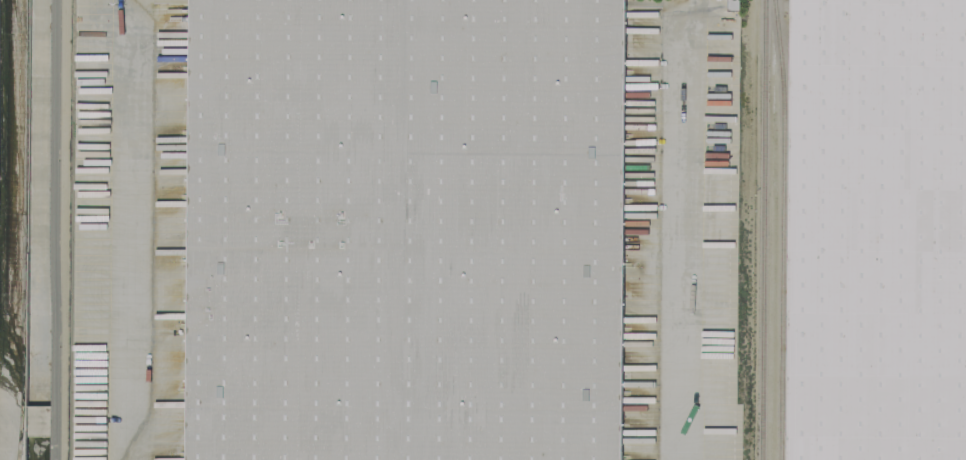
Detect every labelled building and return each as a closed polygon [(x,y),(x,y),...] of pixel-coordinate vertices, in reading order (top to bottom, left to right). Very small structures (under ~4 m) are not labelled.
[(626,0),(188,0),(184,459),(619,459),(626,0)] [(784,459),(965,459),(965,0),(788,0),(784,459)]
